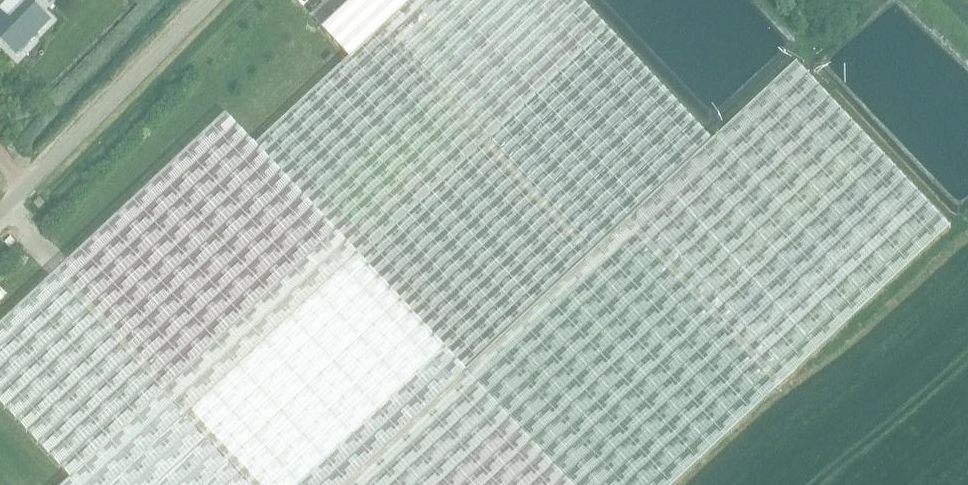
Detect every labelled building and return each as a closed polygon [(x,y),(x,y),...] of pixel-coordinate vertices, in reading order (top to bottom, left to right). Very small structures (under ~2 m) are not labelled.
[(580,0),(351,0),(321,29),(348,58),(254,145),(254,146),(225,114),(0,324),(0,403),(70,478),(62,484),(673,484),(949,228),(795,62),(711,141),(580,0)] [(0,13),(0,40),(15,54),(18,52),(20,53),(28,45),(27,43),(49,20),(30,1),(31,0),(7,0),(0,7),(0,12),(1,12),(0,13)]
